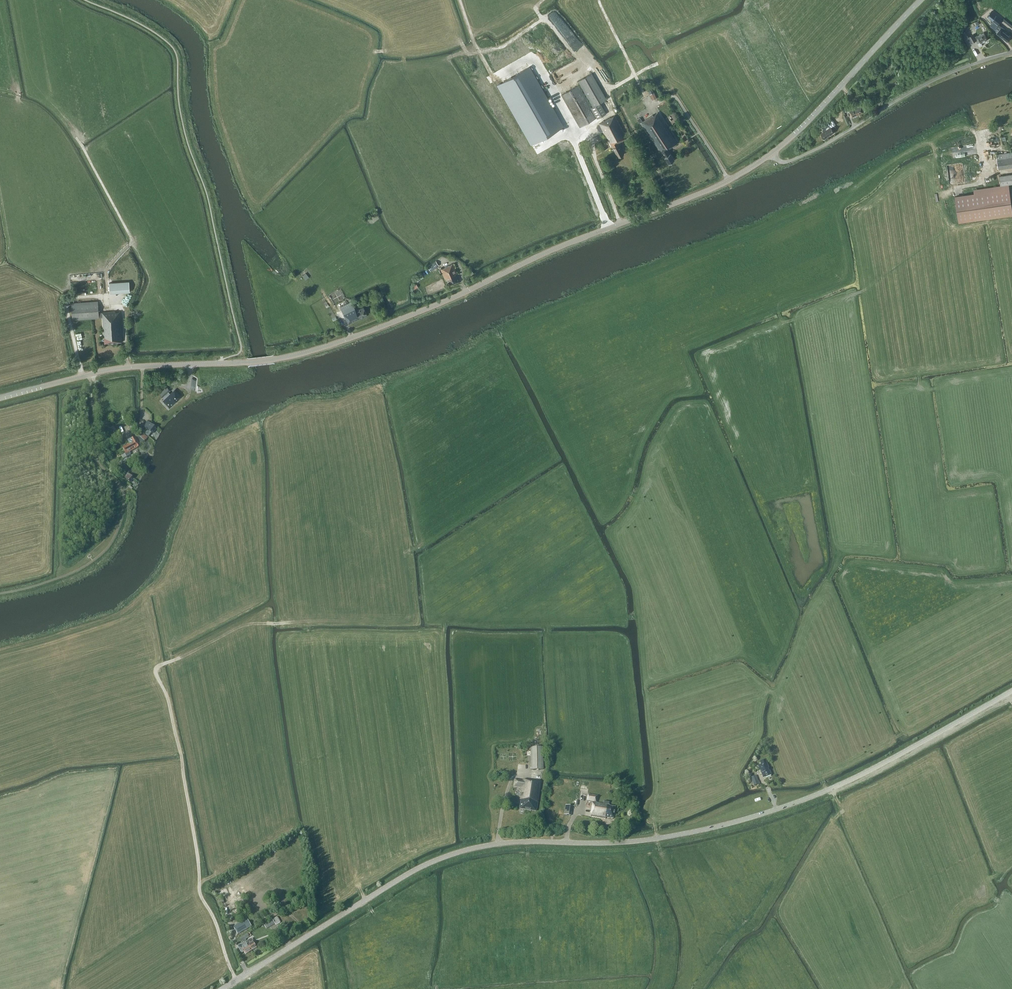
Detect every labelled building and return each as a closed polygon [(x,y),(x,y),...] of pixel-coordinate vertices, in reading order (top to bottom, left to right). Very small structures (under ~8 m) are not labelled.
[(987,16),(992,20),(998,25),(998,24),(1002,20),(991,11),(987,16)] [(997,33),(1007,41),(1011,37),(1004,31),(1005,29),(998,24),(998,25),(992,20),(991,22),(992,23),(990,26),(997,32),(997,33)] [(985,35),(983,32),(975,37),(973,34),(966,38),(969,44),(976,40),(978,43),(981,42),(981,43),(987,39),(985,35)] [(529,67),(497,85),(531,144),(563,126),(536,79),(529,67)] [(606,114),(600,103),(606,99),(592,73),(578,81),(593,107),(591,107),(579,85),(561,94),(579,127),(596,118),(597,118),(606,114)] [(652,100),(656,98),(652,88),(648,90),(652,100)] [(861,107),(860,105),(856,107),(857,108),(855,109),(855,108),(849,111),(852,118),(857,116),(857,115),(863,112),(865,111),(865,110),(864,107),(863,106),(861,107)] [(677,143),(657,113),(653,115),(652,115),(642,121),(640,118),(637,119),(639,123),(640,123),(659,152),(660,151),(668,163),(674,159),(668,149),(677,143)] [(627,138),(615,115),(610,117),(598,123),(596,127),(599,133),(602,131),(611,147),(612,146),(618,157),(623,154),(618,143),(627,138)] [(824,139),(834,132),(833,130),(836,127),(834,125),(836,124),(831,118),(825,122),(826,123),(821,126),(824,131),(821,134),(824,139)] [(1011,145),(1011,152),(997,154),(999,169),(1011,167),(1011,145)] [(1010,174),(999,176),(1001,185),(1009,184),(1011,184),(1010,174)] [(955,197),(959,222),(1011,214),(1011,207),(1009,189),(997,191),(974,194),(955,197)] [(430,271),(439,265),(436,260),(427,266),(430,271)] [(457,273),(453,263),(440,269),(442,272),(445,279),(447,278),(449,284),(458,280),(455,274),(457,273)] [(129,281),(109,282),(110,293),(130,292),(129,281)] [(330,293),(335,303),(345,298),(340,288),(330,293)] [(99,313),(98,301),(71,303),(72,320),(99,318),(102,317),(103,338),(104,338),(104,343),(122,342),(120,312),(115,312),(115,308),(110,309),(110,312),(101,312),(99,313)] [(351,301),(348,303),(350,307),(345,309),(344,305),(340,307),(349,324),(360,318),(367,314),(363,307),(356,311),(353,305),(351,301)] [(168,393),(171,390),(167,386),(159,393),(163,397),(168,393)] [(170,394),(168,393),(163,397),(170,405),(172,403),(173,403),(180,397),(174,390),(170,394)] [(145,434),(148,437),(151,433),(152,434),(157,429),(147,422),(143,427),(148,430),(145,434)] [(143,432),(139,435),(145,441),(148,438),(143,432)] [(139,437),(136,438),(128,442),(129,444),(122,448),(125,454),(124,454),(126,457),(130,455),(130,452),(133,450),(132,449),(135,447),(136,449),(140,446),(139,444),(144,441),(139,437)] [(134,479),(126,472),(123,477),(130,483),(134,479)] [(533,748),(530,748),(530,771),(542,770),(541,747),(533,748)] [(770,773),(766,759),(760,761),(762,764),(759,765),(763,778),(771,775),(770,773)] [(751,778),(754,786),(760,784),(759,781),(757,776),(751,778)] [(541,782),(533,781),(527,780),(527,781),(523,780),(523,781),(515,780),(514,787),(522,788),(520,802),(521,803),(520,809),(524,809),(524,810),(531,811),(535,811),(536,810),(537,810),(541,782)] [(614,819),(616,807),(610,806),(610,805),(609,805),(610,802),(604,801),(604,804),(597,803),(598,796),(587,794),(586,801),(592,802),(590,812),(591,812),(590,816),(606,819),(606,818),(614,819)] [(564,815),(571,816),(573,806),(565,805),(564,815)] [(223,889),(216,893),(219,899),(226,895),(226,894),(223,889)] [(272,920),(264,925),(266,929),(275,924),(272,920)] [(251,923),(250,922),(245,921),(243,922),(243,921),(241,923),(239,921),(233,925),(234,927),(233,927),(238,934),(245,930),(246,931),(248,930),(248,928),(253,926),(251,923)] [(246,941),(247,944),(251,950),(257,947),(253,940),(252,941),(251,939),(246,941)] [(251,950),(247,944),(242,947),(246,953),(251,950)]
